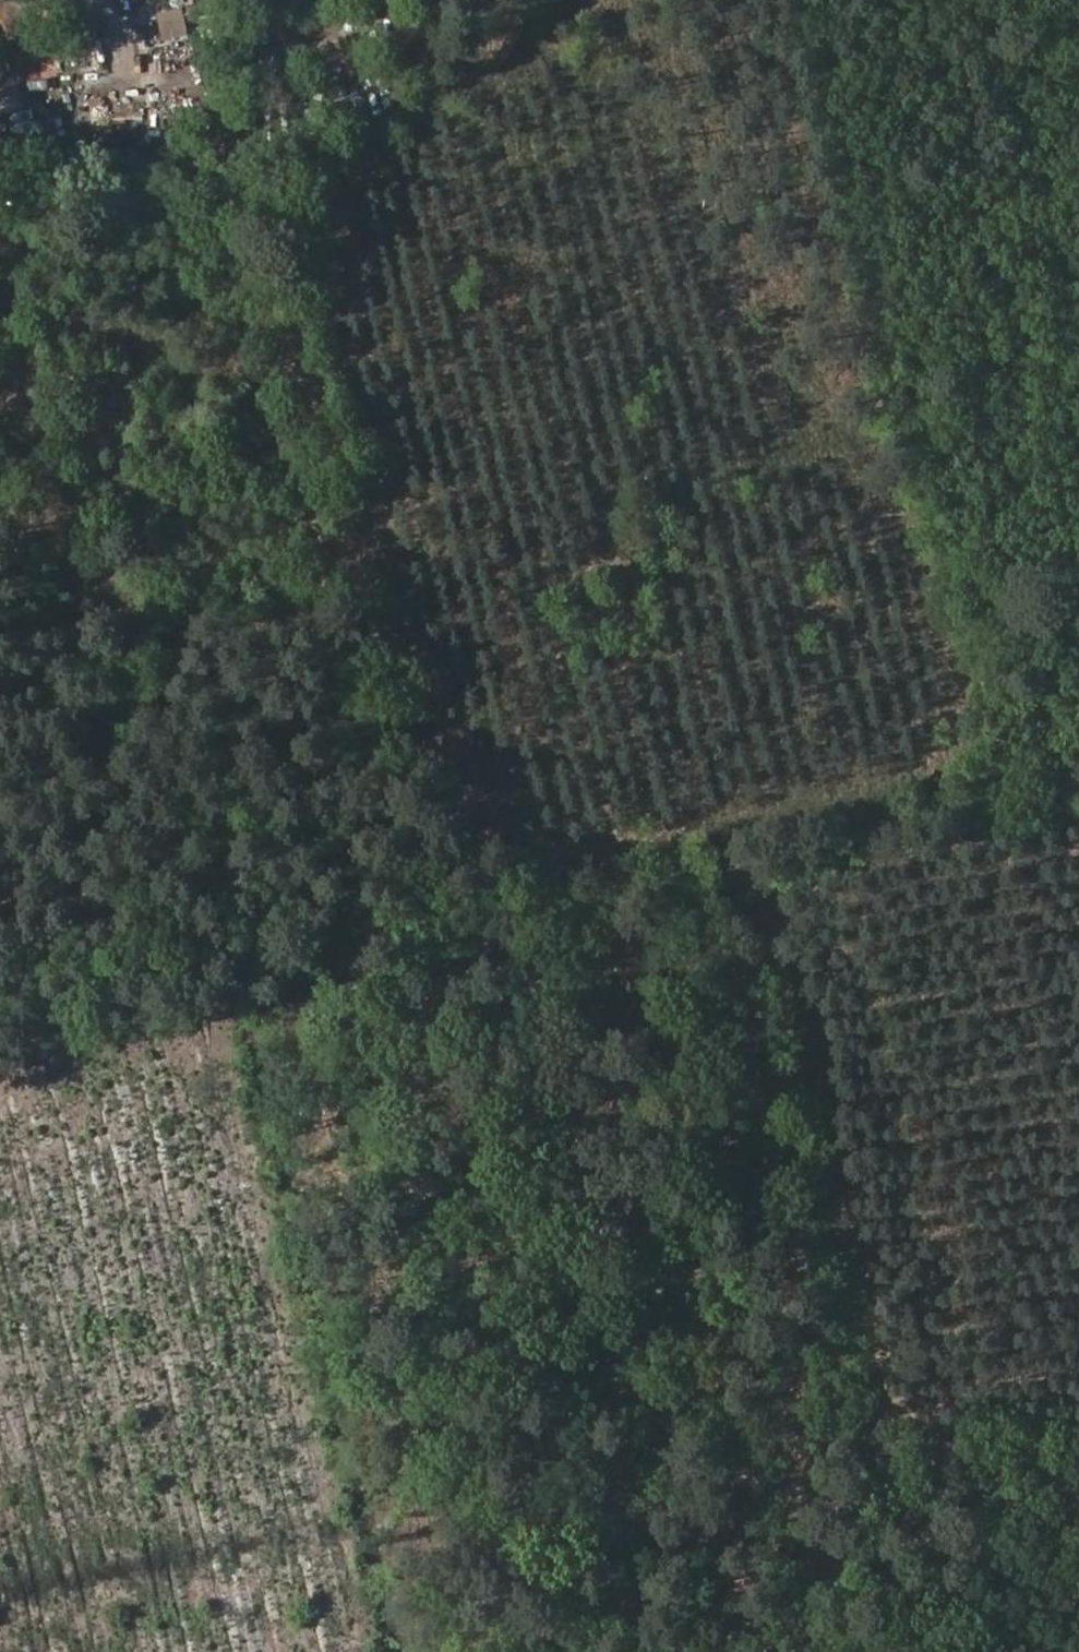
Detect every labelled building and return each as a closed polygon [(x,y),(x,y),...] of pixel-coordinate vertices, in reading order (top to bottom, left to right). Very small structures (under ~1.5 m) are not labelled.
[(173,0),(158,0),(159,15),(174,14),(173,0)] [(68,124),(96,123),(96,101),(77,101),(77,76),(68,76),(68,124)]
